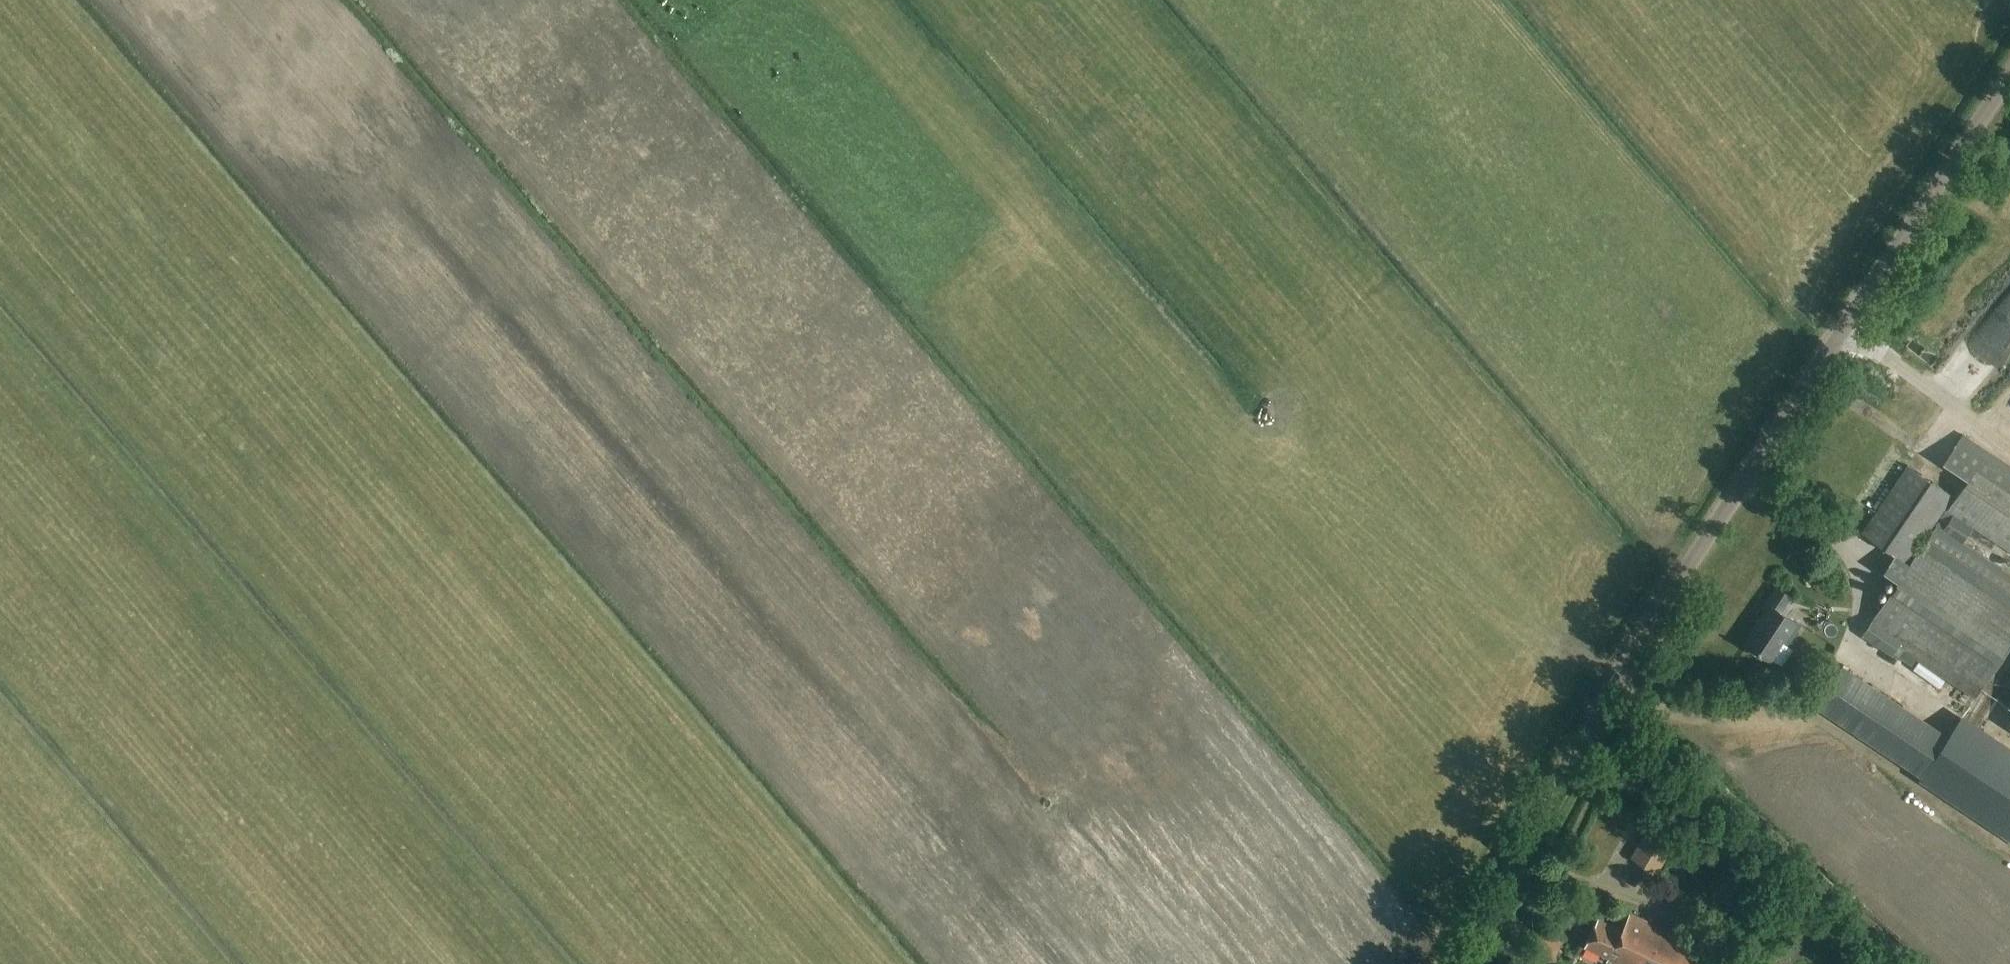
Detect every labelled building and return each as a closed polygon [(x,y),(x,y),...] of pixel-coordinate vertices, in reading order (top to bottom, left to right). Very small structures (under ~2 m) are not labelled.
[(1895,554),(1883,571),(1898,581),(1861,635),(1891,655),(1893,652),(1911,664),(1917,656),(1974,695),(2009,642),(2009,573),(1962,541),(1972,526),(2009,551),(2009,464),(1963,433),(1944,463),(1967,479),(1955,497),(1907,464),(1862,532),(1895,554)] [(1788,642),(1801,622),(1781,609),(1791,594),(1777,584),(1763,605),(1767,608),(1745,641),(1771,658),(1783,639),(1788,642)] [(1846,636),(1842,645),(1866,656),(1870,648),(1846,636)] [(1918,778),(2009,838),(2009,747),(1960,714),(1948,733),(1843,663),(1815,705),(1920,775),(1918,778)] [(1996,712),(2003,715),(2009,700),(2009,695),(2005,692),(1996,712)] [(1901,764),(1807,716),(1800,729),(1812,735),(1809,742),(1891,784),(1901,764)] [(1658,873),(1678,839),(1650,823),(1630,856),(1658,873)] [(1595,858),(1582,865),(1588,878),(1601,872),(1595,858)] [(1800,921),(1806,913),(1792,902),(1785,910),(1800,921)] [(1639,936),(1647,919),(1629,911),(1621,929),(1597,917),(1585,943),(1608,953),(1606,959),(1613,962),(1629,931),(1639,936)] [(1613,962),(1618,963),(1693,963),(1702,945),(1647,919),(1639,936),(1629,931),(1613,962)] [(1557,945),(1550,963),(1612,963),(1557,945)]
